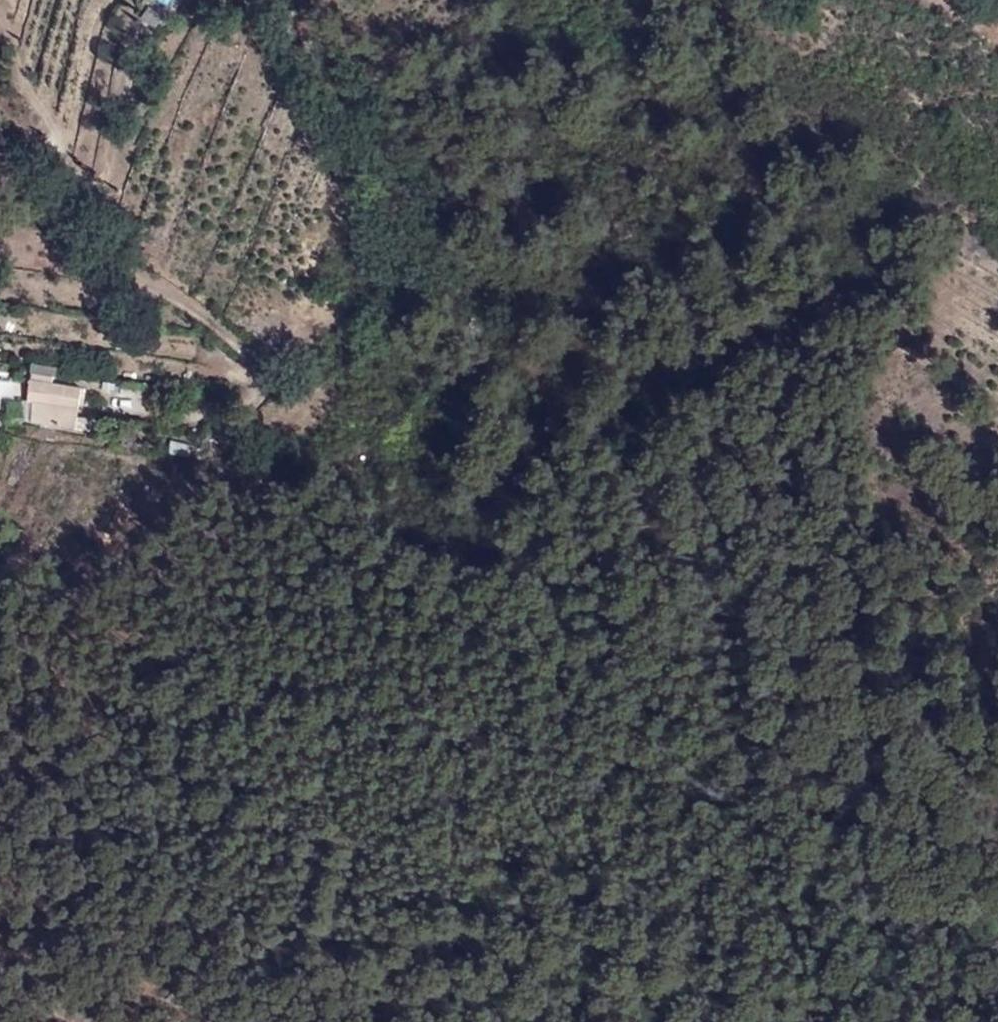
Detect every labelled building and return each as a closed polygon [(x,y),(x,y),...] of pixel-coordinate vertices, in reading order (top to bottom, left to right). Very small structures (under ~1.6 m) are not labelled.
[(27,366),(24,378),(37,381),(47,383),(50,371),(27,366)] [(33,396),(37,381),(24,378),(21,399),(25,400),(21,420),(27,421),(33,396)] [(68,429),(75,389),(47,383),(37,381),(33,396),(27,421),(68,429)]
